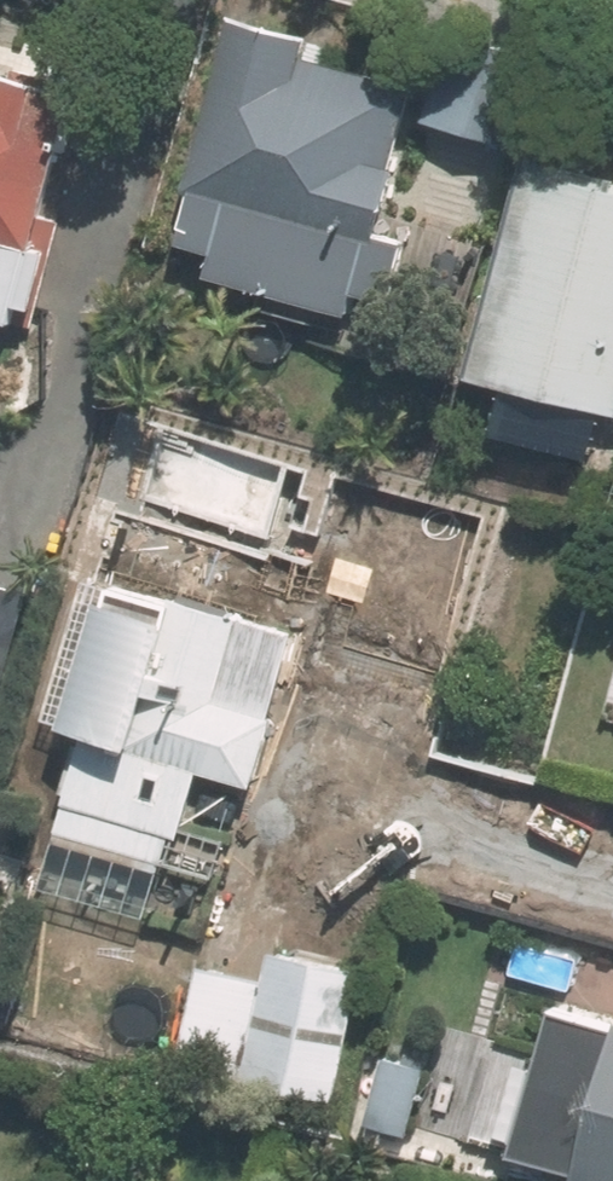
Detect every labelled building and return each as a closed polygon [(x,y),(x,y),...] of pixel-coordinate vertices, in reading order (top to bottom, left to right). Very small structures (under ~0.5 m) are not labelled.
[(397,303),(414,246),(388,238),(408,169),(397,165),(424,71),(243,21),(181,242),(224,255),(218,280),(356,318),(364,293),(397,303)] [(426,125),(516,149),(542,57),(452,30),(426,125)] [(0,82),(0,317),(36,327),(65,222),(51,218),(85,93),(13,74),(10,85),(0,82)] [(542,166),(483,376),(515,386),(501,435),(584,458),(598,409),(612,413),(612,186),(542,166)] [(91,584),(51,722),(93,734),(48,889),(151,917),(176,837),(187,841),(207,773),(259,789),(303,636),(177,598),(174,608),(91,584)] [(36,600),(0,590),(0,726),(36,600)] [(345,1000),(353,975),(281,956),(274,980),(207,961),(179,1063),(325,1103),(353,1002),(345,1000)] [(561,1009),(542,1078),(610,1096),(585,1180),(612,1180),(612,1024),(561,1009)] [(412,1135),(409,1146),(470,1163),(493,1079),(385,1049),(363,1122),(412,1135)]
